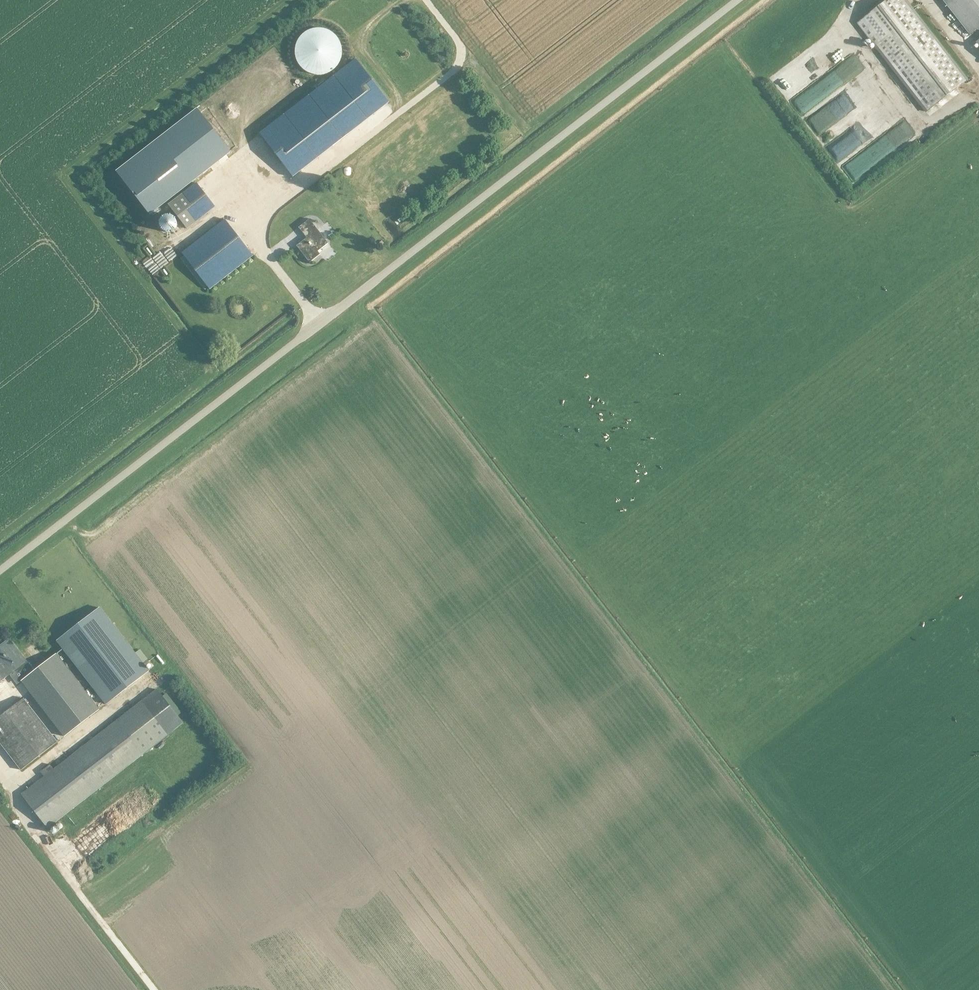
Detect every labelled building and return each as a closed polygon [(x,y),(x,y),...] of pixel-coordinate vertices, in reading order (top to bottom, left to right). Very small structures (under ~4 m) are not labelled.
[(907,0),(886,0),(855,24),(925,113),(968,79),(907,0)] [(952,13),(969,35),(978,27),(978,0),(942,0),(952,13)] [(333,70),(335,68),(336,67),(338,65),(339,63),(340,62),(340,60),(341,58),(341,56),(342,54),(342,52),(342,50),(341,48),(341,46),(340,44),(340,42),(339,40),(338,39),(336,37),(335,35),(333,34),(332,33),(330,32),(328,31),(327,30),(325,29),(323,29),(321,29),(319,28),(317,28),(315,29),(313,29),(311,30),(309,30),(307,31),(305,32),(304,33),(302,35),(301,36),(299,38),(298,39),(297,41),(296,43),(296,45),(295,47),(295,49),(295,51),(295,53),(295,55),(295,57),(296,59),(296,61),(297,63),(298,64),(299,66),(301,68),(302,69),(304,70),(305,72),(307,73),(309,73),(311,74),(313,75),(315,75),(317,75),(319,75),(321,75),(323,75),(325,74),(327,74),(328,73),(330,72),(332,71),(333,70)] [(260,134),(293,177),(388,104),(355,61),(260,134)] [(840,74),(812,98),(820,107),(848,82),(840,74)] [(808,124),(817,116),(804,102),(795,110),(808,124)] [(197,109),(118,171),(151,214),(230,152),(197,109)] [(865,123),(874,121),(872,114),(864,117),(865,123)] [(831,138),(824,150),(837,157),(843,145),(831,138)] [(186,229),(215,207),(196,183),(168,205),(186,229)] [(169,215),(168,215),(167,215),(166,216),(165,216),(164,216),(163,217),(162,218),(161,219),(161,220),(160,221),(160,222),(160,223),(159,224),(160,225),(160,226),(160,227),(161,228),(161,229),(162,230),(163,231),(164,231),(165,232),(166,232),(167,233),(168,233),(169,233),(170,232),(171,232),(173,232),(173,231),(174,230),(175,229),(176,228),(176,227),(177,226),(177,225),(177,224),(177,223),(177,222),(176,221),(176,220),(175,219),(174,218),(173,217),(173,216),(171,216),(170,216),(169,215)] [(209,290),(253,256),(225,219),(181,253),(209,290)] [(318,251),(328,244),(328,243),(327,244),(314,227),(314,226),(309,219),(298,228),(307,238),(296,246),(297,246),(310,262),(309,262),(309,263),(320,255),(318,251)] [(100,607),(57,640),(106,704),(149,671),(100,607)] [(27,661),(27,660),(26,661),(9,639),(9,638),(0,646),(0,668),(6,663),(13,672),(27,661)] [(21,681),(64,737),(99,710),(56,654),(21,681)] [(158,672),(153,676),(159,685),(164,681),(158,672)] [(57,742),(23,698),(0,717),(0,743),(21,770),(57,742)] [(22,795),(48,827),(167,735),(141,702),(22,795)] [(51,835),(56,841),(68,833),(63,827),(51,835)] [(74,850),(60,855),(62,860),(76,855),(74,850)]
